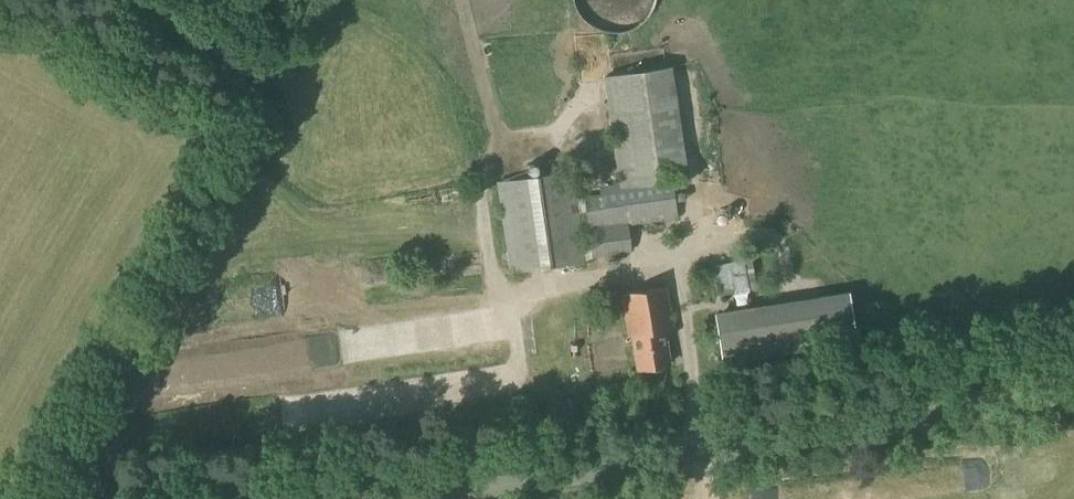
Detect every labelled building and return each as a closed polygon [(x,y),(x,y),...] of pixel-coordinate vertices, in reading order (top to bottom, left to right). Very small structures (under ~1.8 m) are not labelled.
[(620,187),(682,177),(665,68),(603,78),(620,187)] [(510,271),(583,261),(570,172),(497,183),(510,271)] [(592,256),(630,251),(626,224),(676,217),(672,184),(583,197),(592,256)] [(475,280),(473,263),(448,266),(451,284),(475,280)] [(669,364),(664,331),(673,329),(666,286),(621,294),(628,336),(631,336),(636,369),(669,364)] [(722,362),(855,340),(847,292),(715,313),(722,362)]
